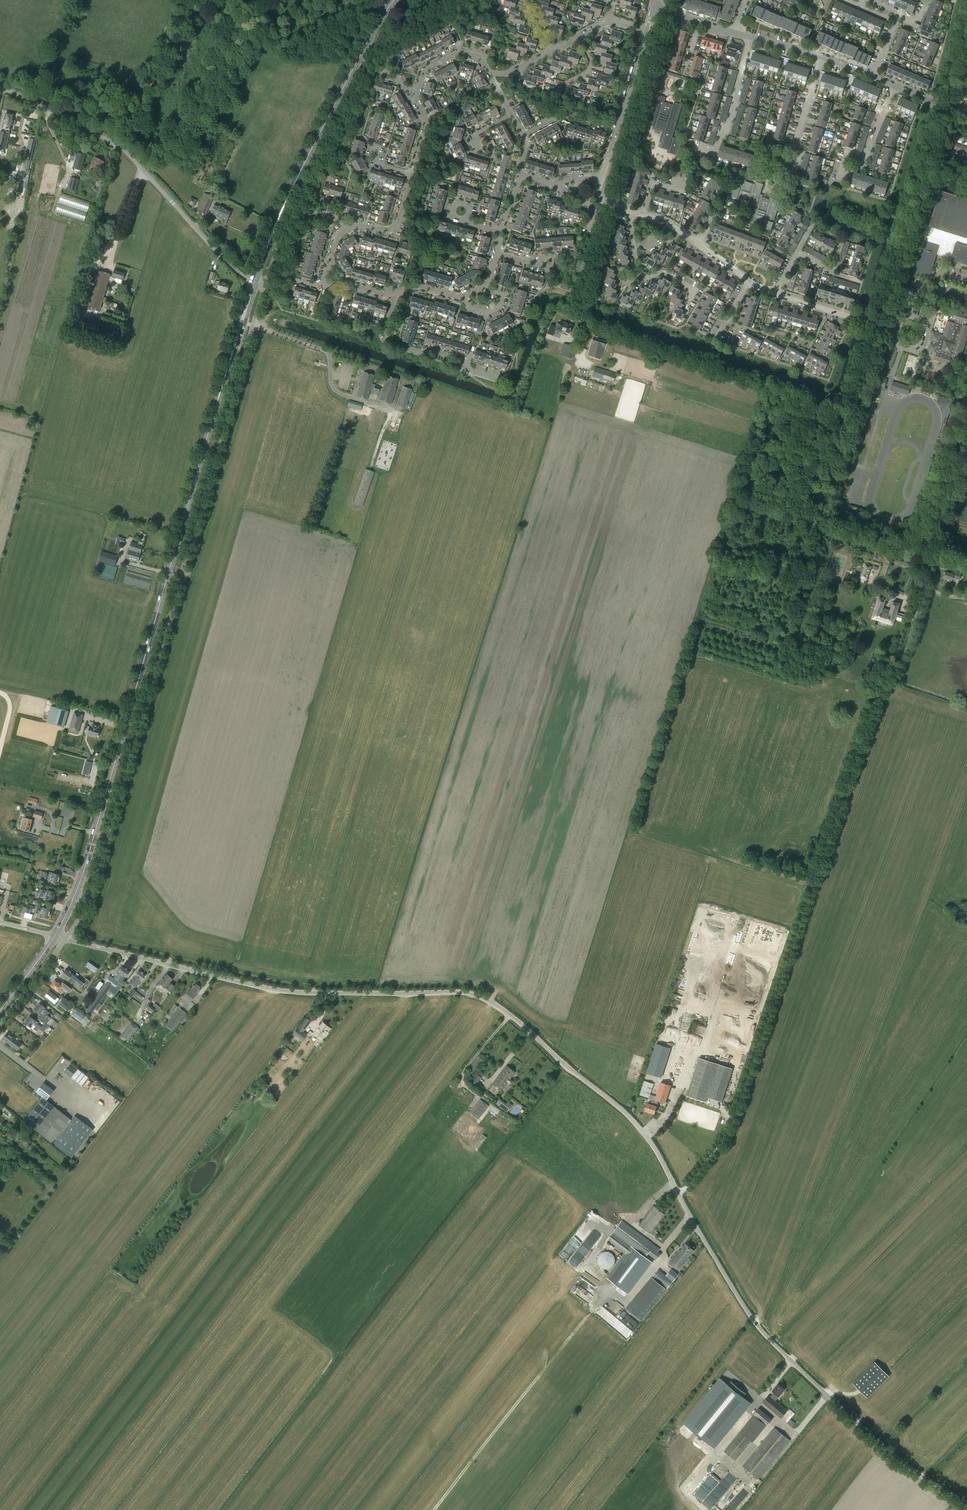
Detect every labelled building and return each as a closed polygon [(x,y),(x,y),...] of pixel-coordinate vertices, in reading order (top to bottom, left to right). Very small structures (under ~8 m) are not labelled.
[(517,0),(506,0),(504,5),(511,7),(514,8),(515,5),(517,0)] [(549,1),(547,0),(539,0),(536,8),(543,10),(544,7),(547,8),(547,7),(549,1)] [(622,0),(620,7),(627,9),(628,5),(631,6),(633,0),(622,0)] [(740,1),(739,0),(729,0),(723,13),(718,11),(719,9),(690,0),(684,0),(681,8),(716,19),(717,17),(730,23),(740,1)] [(792,0),(785,0),(783,3),(796,9),(799,2),(796,1),(796,2),(792,0)] [(904,0),(897,0),(895,6),(901,8),(904,0)] [(911,1),(909,0),(904,0),(901,8),(906,11),(911,1)] [(943,4),(934,0),(933,0),(930,6),(940,10),(943,4)] [(759,7),(756,6),(758,2),(756,1),(750,15),(755,17),(761,3),(759,7)] [(913,14),(917,3),(911,1),(906,11),(913,14)] [(837,16),(838,14),(842,4),(836,2),(832,12),(831,13),(837,16)] [(599,17),(602,6),(592,3),(590,10),(593,11),(592,15),(599,17)] [(764,9),(761,8),(763,4),(761,3),(755,17),(760,19),(766,5),(764,9)] [(844,17),(848,7),(842,4),(838,14),(844,17)] [(520,14),(522,7),(515,5),(514,8),(511,7),(509,14),(516,16),(519,17),(520,14)] [(631,6),(628,5),(627,9),(625,16),(634,19),(638,8),(637,8),(631,6)] [(764,22),(769,11),(766,10),(768,6),(766,5),(760,19),(764,21),(764,22)] [(771,13),(773,8),(774,6),(772,5),(769,11),(764,22),(769,24),(774,14),(771,13)] [(938,16),(940,10),(930,6),(928,12),(938,16)] [(547,8),(544,7),(543,10),(541,17),(548,19),(549,16),(552,17),(552,16),(554,10),(547,7),(547,8)] [(850,19),(854,9),(848,7),(844,17),(850,19)] [(590,22),(592,15),(593,11),(590,10),(583,8),(581,15),(584,16),(583,20),(590,22)] [(854,9),(850,19),(849,21),(855,24),(856,22),(860,12),(854,9)] [(774,26),(778,16),(776,15),(777,10),(775,10),(774,14),(769,24),(774,26)] [(780,17),(782,12),(780,12),(778,16),(774,26),(779,28),(783,18),(780,17)] [(862,25),(866,14),(860,12),(856,22),(862,24),(862,25)] [(935,22),(938,16),(928,12),(925,18),(935,22)] [(581,27),(583,20),(584,16),(581,15),(574,13),(571,24),(581,27)] [(784,30),(788,20),(785,18),(787,14),(785,13),(783,18),(779,28),(784,30)] [(525,22),(527,16),(520,14),(519,17),(516,16),(514,23),(520,25),(523,26),(525,22)] [(866,14),(862,25),(861,27),(867,29),(868,27),(872,17),(866,14)] [(790,20),(792,16),(790,15),(788,20),(784,30),(789,32),(795,17),(793,21),(790,20)] [(552,17),(549,16),(548,19),(546,26),(552,28),(553,28),(554,24),(557,25),(559,19),(552,16),(552,17)] [(793,34),(798,24),(795,22),(797,18),(795,17),(789,32),(793,34)] [(874,30),(878,19),(872,17),(868,27),(874,30)] [(933,28),(935,22),(925,18),(922,24),(933,28)] [(880,32),(885,22),(878,19),(874,30),(880,32)] [(800,25),(801,21),(800,20),(798,24),(793,34),(798,36),(802,26),(800,25)] [(531,24),(525,22),(523,26),(520,25),(518,32),(528,35),(531,24)] [(804,27),(806,23),(804,22),(802,26),(798,36),(803,38),(807,28),(804,27)] [(557,25),(554,24),(553,28),(552,28),(550,35),(560,38),(563,27),(557,25)] [(809,29),(811,25),(809,24),(807,28),(803,38),(808,40),(812,30),(809,29)] [(933,36),(936,29),(933,28),(922,24),(920,30),(921,30),(920,34),(932,39),(933,35),(933,36)] [(825,34),(822,33),(824,29),(822,28),(816,42),(821,44),(825,34)] [(913,36),(913,34),(910,32),(902,29),(899,35),(907,38),(909,35),(913,36)] [(619,43),(622,33),(612,30),(610,37),(609,40),(612,41),(619,43)] [(830,36),(827,35),(829,31),(827,30),(825,34),(821,44),(826,46),(832,32),(831,32),(830,36)] [(450,45),(455,43),(454,40),(457,38),(453,31),(450,33),(451,35),(446,38),(450,45)] [(470,41),(473,32),(467,31),(465,39),(470,41)] [(830,49),(835,38),(831,37),(833,33),(832,32),(826,46),(830,48),(830,49)] [(610,48),(612,41),(609,40),(610,37),(603,35),(600,45),(607,47),(610,48)] [(836,40),(838,36),(836,35),(835,38),(830,49),(835,51),(841,37),(839,41),(836,40)] [(909,46),(910,44),(906,42),(907,38),(899,35),(897,41),(909,46)] [(487,46),(489,37),(484,36),(481,44),(487,46)] [(844,43),(841,42),(843,37),(841,37),(835,51),(840,53),(846,39),(844,43)] [(450,45),(446,38),(441,40),(442,42),(445,48),(450,45)] [(534,52),(537,41),(527,38),(525,45),(528,46),(527,50),(534,52)] [(844,55),(845,54),(849,45),(846,44),(847,39),(846,39),(840,53),(844,55)] [(734,46),(732,40),(731,40),(727,56),(734,58),(736,62),(737,62),(739,54),(741,53),(740,51),(741,46),(736,45),(734,46)] [(849,56),(854,46),(851,45),(852,41),(851,40),(849,45),(845,54),(849,56)] [(931,42),(927,40),(926,42),(930,44),(929,47),(937,51),(939,45),(931,41),(931,42)] [(908,48),(909,46),(897,41),(894,47),(902,50),(904,46),(908,48)] [(439,43),(438,42),(436,43),(441,53),(446,50),(445,48),(442,42),(439,43)] [(853,60),(858,48),(856,47),(857,43),(855,42),(854,46),(849,56),(854,58),(853,60)] [(436,55),(441,53),(436,43),(433,44),(434,46),(432,48),(436,55)] [(525,56),(527,50),(528,46),(525,45),(518,43),(516,50),(519,51),(518,54),(525,56)] [(605,53),(607,47),(600,45),(598,44),(594,54),(601,56),(602,53),(605,54),(605,53)] [(860,51),(861,47),(859,46),(858,48),(853,60),(858,63),(864,48),(862,53),(860,51)] [(904,57),(904,55),(901,54),(902,50),(894,47),(892,53),(900,56),(904,57)] [(934,57),(937,51),(929,47),(927,51),(923,49),(922,52),(934,57)] [(431,58),(436,55),(432,48),(427,50),(431,58)] [(516,61),(518,54),(519,51),(516,50),(509,48),(506,58),(516,61)] [(863,65),(867,55),(864,53),(866,49),(864,48),(858,63),(863,65)] [(426,61),(431,58),(427,50),(422,53),(426,61)] [(577,64),(580,53),(570,50),(568,57),(567,61),(570,61),(570,62),(577,64)] [(868,67),(870,62),(872,57),(869,55),(871,51),(869,50),(867,55),(863,65),(868,67)] [(932,62),(934,57),(922,52),(921,54),(925,56),(924,59),(932,62)] [(421,63),(426,61),(422,53),(417,56),(421,63)] [(605,54),(602,53),(601,56),(599,63),(606,65),(607,61),(610,62),(612,56),(605,53),(605,54)] [(754,68),(758,55),(754,53),(750,65),(750,66),(751,67),(751,65),(755,66),(754,68)] [(421,63),(417,56),(416,54),(411,56),(415,64),(420,62),(421,64),(421,63)] [(568,68),(570,62),(570,61),(567,61),(568,57),(562,55),(559,62),(560,62),(558,65),(562,66),(568,68)] [(759,69),(763,56),(758,55),(754,68),(756,68),(756,67),(759,68),(759,69)] [(410,67),(415,64),(411,56),(406,59),(410,67)] [(764,69),(768,57),(763,56),(759,69),(760,70),(761,68),(764,69)] [(769,71),(772,59),(768,57),(764,69),(764,71),(765,71),(765,70),(769,71)] [(410,67),(406,59),(401,62),(400,60),(396,62),(400,69),(403,67),(405,70),(410,67)] [(773,72),(777,60),(772,59),(769,71),(768,72),(769,72),(770,71),(773,72)] [(929,68),(932,62),(924,59),(922,63),(918,61),(918,63),(921,65),(929,68)] [(559,73),(562,66),(558,65),(560,62),(559,62),(553,60),(551,66),(550,70),(553,71),(559,73)] [(778,73),(780,67),(782,62),(777,60),(773,72),(773,73),(774,74),(775,72),(778,73)] [(610,62),(607,61),(606,65),(604,72),(614,75),(617,64),(610,62)] [(893,66),(894,62),(892,61),(891,65),(890,65),(887,73),(893,75),(896,67),(893,66)] [(788,78),(792,65),(787,63),(786,66),(785,70),(783,75),(784,75),(783,77),(784,77),(785,76),(788,77),(788,78)] [(454,66),(453,64),(448,66),(452,74),(457,72),(459,72),(461,66),(457,65),(454,66)] [(469,66),(463,64),(460,75),(465,77),(469,66)] [(551,78),(553,71),(550,70),(551,66),(544,64),(542,71),(541,75),(544,76),(551,78)] [(793,78),(796,66),(792,65),(788,78),(789,78),(789,77),(793,78)] [(899,78),(904,66),(903,66),(902,65),(900,69),(896,67),(893,75),(899,78)] [(447,77),(452,74),(448,66),(443,69),(447,77)] [(469,66),(465,77),(468,78),(469,75),(472,76),(473,70),(474,67),(469,66)] [(726,75),(728,69),(720,66),(718,72),(726,75)] [(797,81),(801,67),(796,66),(793,78),(792,79),(793,80),(794,78),(797,79),(797,81)] [(905,80),(908,72),(904,71),(906,67),(904,66),(899,78),(905,80)] [(802,81),(806,69),(801,67),(797,81),(798,81),(798,80),(802,81)] [(442,79),(447,77),(443,69),(438,72),(442,79)] [(542,83),(544,76),(541,75),(542,71),(535,69),(533,76),(532,79),(535,80),(542,83)] [(807,82),(808,78),(810,70),(806,69),(802,81),(801,82),(803,82),(803,81),(807,82)] [(479,75),(477,71),(473,70),(472,76),(473,76),(476,83),(484,79),(481,73),(479,75)] [(910,83),(915,71),(913,70),(912,74),(908,72),(905,80),(910,83)] [(916,85),(919,77),(916,76),(917,72),(915,71),(910,83),(916,85)] [(437,82),(442,79),(438,72),(433,74),(434,77),(437,82)] [(724,81),(726,75),(718,72),(716,78),(724,81)] [(605,87),(608,76),(599,73),(596,80),(597,80),(595,84),(599,85),(598,85),(605,87)] [(533,87),(535,80),(532,79),(533,76),(526,74),(523,84),(533,87)] [(825,88),(828,76),(824,74),(820,86),(820,87),(820,88),(821,88),(821,87),(825,88)] [(922,88),(927,76),(925,75),(923,79),(919,77),(916,85),(922,88)] [(829,89),(833,77),(828,76),(825,88),(824,89),(826,90),(826,88),(829,89)] [(928,90),(931,82),(927,81),(929,77),(927,76),(922,88),(928,90)] [(434,90),(436,83),(437,82),(434,77),(431,79),(429,83),(427,82),(425,88),(434,90)] [(834,91),(838,79),(833,77),(829,89),(829,91),(830,91),(831,90),(834,91)] [(596,92),(598,85),(599,85),(595,84),(597,80),(596,80),(590,78),(588,85),(587,88),(590,89),(589,89),(596,92)] [(723,87),(724,81),(716,78),(714,84),(723,87)] [(855,92),(860,80),(855,78),(850,90),(850,92),(851,92),(851,91),(855,92)] [(484,79),(476,83),(474,84),(478,92),(484,88),(483,86),(487,84),(484,79)] [(839,92),(842,80),(838,79),(834,91),(834,92),(835,92),(835,91),(839,92)] [(843,93),(845,87),(847,81),(842,80),(839,92),(838,93),(840,94),(840,92),(843,93)] [(859,94),(864,82),(860,80),(855,92),(854,93),(855,94),(856,93),(859,94)] [(379,92),(382,83),(375,81),(373,90),(379,92)] [(864,96),(868,84),(864,82),(859,94),(859,95),(860,96),(860,94),(864,96)] [(385,94),(388,85),(382,83),(379,92),(385,94)] [(587,96),(589,89),(590,89),(587,88),(588,85),(581,83),(579,90),(578,93),(581,94),(584,95),(587,96)] [(721,93),(723,87),(714,84),(712,91),(721,93)] [(868,98),(873,86),(868,84),(864,96),(863,97),(864,98),(865,96),(868,98)] [(391,96),(393,90),(394,87),(388,85),(385,94),(391,96)] [(872,99),(877,88),(873,86),(868,98),(867,99),(869,100),(869,98),(872,99)] [(427,101),(432,99),(431,97),(434,90),(425,88),(423,93),(426,94),(425,98),(427,101)] [(572,88),(570,95),(568,95),(568,94),(567,97),(579,101),(581,102),(584,95),(581,94),(578,93),(579,90),(572,88)] [(877,101),(879,97),(882,90),(877,88),(872,99),(872,100),(872,101),(873,101),(874,100),(877,101)] [(397,94),(395,91),(393,90),(391,96),(395,102),(402,98),(400,93),(397,94)] [(795,99),(797,93),(788,90),(787,96),(795,99)] [(720,102),(722,96),(713,93),(712,99),(720,102)] [(674,106),(666,103),(664,103),(664,100),(662,99),(663,97),(655,94),(646,125),(656,128),(655,130),(663,132),(660,142),(662,143),(661,148),(670,151),(670,154),(678,156),(683,141),(673,138),(682,105),(674,103),(674,106)] [(793,105),(795,99),(787,96),(785,103),(793,105)] [(397,107),(399,106),(405,103),(402,98),(395,102),(397,107)] [(901,112),(906,100),(901,98),(896,110),(896,111),(897,111),(897,110),(901,111),(901,112)] [(427,101),(424,103),(427,108),(437,103),(438,102),(437,102),(435,104),(432,99),(427,101)] [(718,108),(720,102),(712,99),(710,105),(718,108)] [(905,115),(910,102),(906,100),(901,112),(901,111),(900,113),(901,113),(902,112),(905,113),(905,115)] [(831,110),(833,104),(825,101),(823,107),(831,110)] [(402,112),(410,108),(407,102),(405,103),(399,106),(402,112)] [(437,103),(427,108),(430,113),(434,111),(435,113),(442,110),(438,102),(437,103)] [(910,115),(915,103),(910,102),(905,115),(906,115),(906,114),(910,115)] [(791,111),(793,105),(785,103),(783,109),(791,111)] [(914,117),(919,105),(915,103),(910,115),(909,117),(910,117),(911,116),(914,117)] [(517,114),(525,110),(522,104),(514,109),(517,114)] [(494,116),(499,113),(495,105),(489,108),(494,116)] [(716,114),(718,108),(710,105),(708,111),(716,114)] [(864,116),(867,110),(858,106),(856,112),(864,116)] [(755,117),(757,110),(749,107),(747,115),(755,117)] [(829,116),(831,110),(823,107),(821,113),(829,116)] [(404,117),(412,113),(410,108),(402,112),(404,117)] [(488,119),(494,116),(489,108),(484,111),(488,119)] [(790,117),(791,111),(783,109),(781,115),(790,117)] [(520,119),(527,115),(525,110),(517,114),(520,119)] [(483,121),(488,119),(484,111),(479,114),(483,121)] [(714,120),(716,114),(708,111),(706,117),(702,116),(714,120)] [(862,122),(864,116),(856,112),(853,118),(862,122)] [(382,121),(384,115),(375,113),(373,119),(382,121)] [(407,121),(408,121),(415,117),(412,113),(404,117),(407,121)] [(473,125),(477,122),(474,116),(473,113),(470,114),(471,116),(468,117),(473,125)] [(827,122),(829,116),(821,113),(819,119),(827,122)] [(14,116),(5,114),(2,128),(11,130),(14,116)] [(478,124),(483,121),(479,114),(474,116),(477,122),(478,124)] [(522,124),(530,120),(527,115),(520,119),(522,124)] [(753,125),(755,117),(747,115),(744,122),(753,125)] [(788,123),(790,117),(781,115),(779,121),(788,123)] [(714,120),(702,116),(700,122),(708,125),(710,119),(714,120)] [(468,128),(473,125),(468,117),(463,120),(465,122),(468,128)] [(381,127),(382,121),(373,119),(372,125),(381,127)] [(825,128),(827,122),(819,119),(817,126),(825,128)] [(525,129),(533,125),(530,120),(522,124),(525,129)] [(786,129),(788,123),(779,121),(777,127),(786,129)] [(901,131),(904,125),(896,121),(893,127),(901,131)] [(706,131),(708,125),(700,122),(698,128),(706,131)] [(750,132),(753,125),(744,122),(742,130),(750,132)] [(859,131),(861,125),(852,122),(850,129),(859,131)] [(466,128),(463,123),(460,125),(456,124),(456,127),(454,133),(462,135),(464,130),(466,128)] [(561,132),(556,123),(552,126),(551,124),(549,125),(556,138),(557,137),(559,136),(557,134),(561,132)] [(577,127),(578,125),(574,123),(573,125),(569,124),(566,133),(570,135),(569,137),(571,138),(571,141),(573,141),(575,136),(578,127),(577,127)] [(498,134),(506,130),(503,124),(495,129),(498,134)] [(379,133),(381,127),(372,125),(370,131),(379,133)] [(556,138),(549,125),(548,126),(549,128),(545,130),(550,138),(553,137),(554,139),(556,138)] [(585,129),(578,127),(575,136),(582,138),(581,141),(584,142),(588,128),(586,127),(585,129)] [(784,135),(786,129),(777,127),(776,133),(784,135)] [(822,136),(824,130),(815,127),(814,131),(813,131),(813,132),(814,132),(814,133),(822,136)] [(899,136),(901,131),(893,127),(891,133),(899,136)] [(414,136),(416,130),(408,128),(406,133),(414,136)] [(593,131),(589,130),(590,128),(588,128),(584,142),(586,142),(587,140),(591,141),(591,139),(594,140),(597,130),(594,129),(593,131)] [(705,137),(706,131),(698,128),(696,134),(705,137)] [(602,132),(603,130),(599,129),(598,131),(597,130),(594,140),(594,142),(599,144),(600,142),(603,143),(606,133),(602,132)] [(857,137),(859,131),(850,129),(848,135),(857,137)] [(501,139),(509,135),(506,130),(498,134),(501,139)] [(545,144),(538,130),(536,132),(538,133),(534,135),(538,144),(542,143),(543,145),(545,144)] [(550,138),(545,130),(541,131),(540,130),(538,130),(545,144),(548,142),(546,140),(550,138)] [(748,140),(750,132),(742,130),(740,137),(748,140)] [(377,140),(379,133),(370,131),(368,137),(377,140)] [(9,137),(9,134),(0,132),(0,148),(6,149),(8,140),(7,139),(7,136),(9,137)] [(413,141),(414,136),(406,133),(404,139),(413,141)] [(460,143),(462,135),(454,133),(452,138),(450,137),(448,143),(452,144),(452,142),(458,144),(460,143)] [(782,142),(784,135),(776,133),(774,139),(782,142)] [(820,142),(822,136),(814,133),(812,139),(820,142)] [(896,142),(899,136),(891,133),(888,139),(896,142)] [(703,143),(705,137),(696,134),(694,140),(703,143)] [(503,144),(511,140),(509,135),(501,139),(503,144)] [(855,143),(857,137),(848,135),(847,141),(855,143)] [(35,140),(30,138),(22,171),(28,172),(35,140)] [(365,140),(356,138),(355,140),(351,151),(362,154),(364,150),(365,151),(366,148),(364,147),(366,143),(364,143),(365,140)] [(411,147),(413,141),(404,139),(403,144),(411,147)] [(818,148),(820,142),(812,139),(810,145),(818,148)] [(894,148),(896,142),(888,139),(886,145),(894,148)] [(506,149),(514,145),(511,140),(503,144),(506,149)] [(853,150),(855,143),(847,141),(845,147),(853,150)] [(458,144),(452,142),(452,144),(453,147),(449,149),(452,154),(455,152),(455,153),(463,148),(460,143),(458,144)] [(724,159),(727,149),(724,148),(724,147),(725,144),(722,143),(718,157),(724,159)] [(949,162),(952,154),(951,153),(954,144),(951,143),(946,161),(949,162)] [(409,152),(411,147),(403,144),(401,150),(409,152)] [(954,150),(966,154),(966,148),(956,144),(954,150)] [(816,154),(818,148),(810,145),(808,152),(816,154)] [(465,161),(467,155),(463,148),(455,153),(457,158),(460,156),(462,161),(465,161)] [(893,157),(895,150),(886,148),(885,154),(893,157)] [(729,161),(732,151),(727,149),(724,159),(729,161)] [(408,158),(409,152),(401,150),(399,155),(406,157),(408,158)] [(735,162),(738,153),(732,151),(729,161),(735,162)] [(75,161),(83,163),(85,155),(77,153),(75,161)] [(741,164),(744,154),(738,153),(735,162),(741,164)] [(404,162),(406,157),(399,155),(397,154),(396,160),(404,162)] [(747,166),(750,156),(744,154),(741,164),(747,166)] [(891,163),(893,157),(885,154),(883,160),(891,163)] [(469,166),(472,157),(467,156),(467,155),(465,161),(463,167),(469,169),(469,166)] [(511,164),(513,158),(504,155),(502,161),(511,164)] [(753,168),(756,158),(750,156),(747,166),(753,168)] [(821,165),(823,158),(815,156),(813,162),(821,165)] [(363,161),(361,157),(351,162),(357,172),(358,172),(359,174),(368,169),(366,167),(367,167),(365,163),(366,162),(365,160),(363,161)] [(475,167),(478,159),(472,157),(469,166),(475,167)] [(953,157),(951,163),(966,168),(966,166),(966,160),(953,157)] [(98,172),(103,162),(95,158),(90,168),(98,172)] [(404,168),(405,165),(404,164),(404,162),(396,160),(393,159),(392,162),(395,163),(394,165),(402,168),(403,167),(404,168)] [(480,169),(483,160),(478,159),(475,167),(480,169)] [(486,171),(489,162),(483,160),(480,169),(486,171)] [(530,170),(533,162),(527,160),(525,169),(530,170)] [(889,169),(891,163),(883,160),(881,166),(889,169)] [(510,169),(511,164),(502,161),(500,167),(510,169)] [(533,162),(530,170),(536,172),(538,163),(533,162)] [(544,165),(544,163),(541,162),(541,164),(538,163),(536,172),(541,174),(544,165)] [(819,171),(821,165),(813,162),(811,168),(819,171)] [(547,175),(549,167),(544,165),(541,174),(547,175)] [(554,168),(555,167),(552,166),(552,167),(549,167),(547,175),(552,177),(555,168),(554,168)] [(887,175),(889,169),(881,166),(879,172),(887,175)] [(508,175),(510,169),(500,167),(499,172),(508,175)] [(818,177),(819,171),(811,168),(809,174),(818,177)] [(374,180),(376,171),(371,170),(368,178),(374,180)] [(885,195),(888,185),(857,175),(858,171),(855,170),(851,184),(885,195)] [(506,181),(508,175),(499,172),(497,178),(506,181)] [(648,183),(649,181),(644,179),(645,177),(637,174),(635,179),(648,183)] [(816,183),(818,177),(809,174),(807,180),(816,183)] [(390,185),(393,176),(387,175),(385,183),(390,185)] [(396,187),(398,178),(393,176),(390,185),(396,187)] [(70,178),(67,189),(75,191),(78,180),(70,178)] [(398,178),(396,187),(399,187),(398,189),(399,190),(400,191),(401,188),(404,180),(398,178)] [(504,187),(506,181),(497,178),(495,184),(504,187)] [(721,190),(722,188),(718,185),(719,183),(711,179),(709,183),(721,190)] [(753,225),(771,231),(781,201),(776,199),(773,198),(772,201),(760,197),(763,184),(756,182),(755,185),(745,182),(744,187),(741,186),(741,188),(733,186),(729,196),(740,199),(743,200),(744,196),(741,196),(742,194),(751,197),(744,220),(754,223),(753,225)] [(329,194),(331,185),(325,183),(322,192),(329,194)] [(721,190),(709,183),(706,188),(714,192),(715,190),(719,192),(721,190)] [(503,192),(504,187),(495,184),(494,190),(503,192)] [(645,193),(646,190),(641,189),(642,187),(634,184),(632,189),(645,193)] [(335,196),(337,187),(331,185),(329,194),(335,196)] [(445,196),(447,191),(440,189),(441,187),(437,186),(435,193),(437,194),(445,196)] [(341,198),(344,189),(337,187),(335,196),(341,198)] [(716,198),(717,196),(713,194),(714,192),(706,188),(704,192),(716,198)] [(523,192),(523,193),(535,198),(537,193),(535,192),(532,191),(530,190),(528,189),(526,193),(523,192)] [(659,202),(663,190),(660,189),(659,193),(657,193),(654,201),(659,202)] [(477,200),(480,192),(474,190),(472,198),(477,200)] [(501,198),(503,192),(494,190),(492,196),(501,198)] [(945,190),(944,193),(940,192),(929,226),(927,225),(922,241),(912,272),(929,277),(930,276),(933,276),(935,271),(932,270),(937,253),(951,258),(950,259),(966,264),(966,196),(945,190)] [(669,205),(673,193),(670,192),(669,196),(666,195),(664,204),(669,205)] [(714,201),(716,198),(704,192),(701,197),(709,201),(710,199),(714,201)] [(205,215),(213,197),(204,193),(197,211),(205,215)] [(525,195),(524,199),(533,203),(535,198),(523,193),(522,194),(525,195)] [(642,202),(643,200),(638,199),(639,196),(631,194),(629,199),(642,202)] [(394,203),(396,198),(387,195),(385,201),(394,203)] [(679,208),(682,196),(680,195),(679,199),(676,198),(674,207),(679,208)] [(187,205),(193,208),(196,201),(189,198),(187,205)] [(551,213),(555,199),(553,198),(553,200),(549,199),(546,208),(549,209),(548,212),(551,213)] [(520,202),(519,203),(531,208),(533,203),(524,199),(522,203),(520,202)] [(558,214),(560,205),(561,203),(557,201),(557,199),(555,199),(551,213),(554,214),(555,211),(558,212),(557,214),(558,214)] [(711,211),(713,208),(709,206),(710,204),(702,199),(700,204),(711,211)] [(348,212),(351,203),(345,201),(342,210),(348,212)] [(392,209),(394,203),(385,201),(384,206),(392,209)] [(227,220),(231,211),(226,209),(227,208),(215,203),(211,214),(222,219),(222,218),(227,220)] [(354,214),(357,205),(351,203),(348,212),(354,214)] [(521,206),(520,209),(529,213),(531,208),(519,203),(519,204),(521,206)] [(563,218),(567,204),(565,204),(564,206),(560,205),(558,214),(561,215),(560,218),(563,218)] [(569,218),(572,208),(568,207),(569,205),(567,204),(563,218),(565,219),(566,217),(569,218)] [(710,213),(711,211),(700,204),(697,209),(705,213),(706,211),(710,213)] [(360,216),(363,207),(357,205),(354,214),(360,216)] [(391,214),(392,209),(384,206),(382,211),(380,211),(391,214)] [(367,218),(367,217),(368,214),(369,209),(363,207),(360,216),(367,218)] [(575,222),(579,208),(577,208),(576,210),(572,208),(569,218),(573,219),(572,221),(575,222)] [(581,221),(584,212),(580,211),(581,209),(579,208),(575,222),(577,223),(578,220),(581,221)] [(516,212),(515,213),(527,218),(529,213),(520,209),(519,213),(516,212)] [(707,219),(708,217),(704,215),(705,213),(697,209),(695,213),(707,219)] [(799,221),(802,216),(795,212),(792,217),(799,221)] [(517,216),(516,219),(525,223),(527,218),(515,213),(515,214),(517,216)] [(705,222),(707,219),(695,213),(692,217),(700,222),(701,220),(705,222)] [(385,224),(387,219),(379,216),(377,222),(385,224)] [(789,216),(786,221),(789,223),(796,227),(799,221),(792,217),(789,216)] [(702,228),(703,226),(699,224),(700,222),(692,217),(690,222),(702,228)] [(512,222),(511,223),(523,228),(525,223),(516,219),(515,223),(512,222)] [(445,232),(448,223),(442,221),(439,230),(445,232)] [(783,227),(786,228),(793,232),(796,227),(789,223),(786,221),(783,227)] [(700,231),(702,228),(690,222),(687,226),(695,231),(696,228),(700,231)] [(450,233),(453,225),(448,223),(445,232),(450,233)] [(514,226),(512,230),(521,233),(523,228),(511,223),(511,224),(514,226)] [(617,235),(618,234),(623,237),(624,236),(627,231),(624,229),(625,228),(617,223),(612,232),(617,235)] [(456,235),(458,227),(453,225),(450,233),(456,235)] [(718,241),(724,227),(719,225),(715,234),(718,235),(716,240),(718,241)] [(728,245),(733,230),(724,227),(718,241),(721,242),(723,237),(728,238),(726,244),(728,245)] [(467,238),(469,230),(464,228),(461,237),(467,238)] [(790,238),(793,232),(786,228),(783,234),(790,238)] [(472,240),(473,236),(474,233),(475,232),(469,230),(467,238),(472,240)] [(737,248),(743,234),(733,230),(728,245),(730,246),(732,240),(737,242),(735,247),(737,248)] [(316,231),(315,236),(327,240),(328,239),(326,238),(327,234),(320,232),(318,231),(316,231)] [(817,243),(821,235),(815,232),(811,239),(816,242),(817,243)] [(618,234),(617,235),(614,242),(619,244),(619,243),(625,246),(628,240),(625,239),(626,238),(624,236),(623,237),(618,234)] [(747,252),(752,238),(743,234),(737,248),(740,249),(742,244),(747,245),(745,251),(747,252)] [(787,243),(790,238),(783,234),(780,239),(787,243)] [(823,246),(827,238),(821,235),(817,243),(816,242),(815,244),(820,247),(822,245),(823,246)] [(314,238),(313,242),(324,245),(325,241),(327,242),(327,240),(315,236),(314,238)] [(355,239),(353,236),(349,239),(353,247),(358,244),(361,245),(363,239),(358,237),(355,239)] [(489,244),(490,238),(482,236),(480,241),(489,244)] [(518,253),(522,241),(511,238),(509,244),(507,244),(506,249),(512,250),(511,253),(514,254),(514,251),(518,253)] [(756,255),(762,241),(752,238),(747,252),(749,253),(751,247),(756,249),(754,255),(756,255)] [(828,249),(832,241),(827,238),(823,246),(828,249)] [(347,251),(348,250),(353,247),(349,239),(343,241),(345,244),(342,245),(341,249),(347,251)] [(784,249),(787,243),(780,239),(776,245),(784,249)] [(389,251),(391,243),(386,241),(383,250),(389,251)] [(399,252),(410,256),(414,245),(409,244),(410,242),(407,241),(407,243),(402,242),(400,248),(400,250),(399,252)] [(531,256),(532,251),(530,251),(532,244),(522,241),(518,253),(522,254),(521,256),(524,257),(525,254),(531,256)] [(763,252),(767,243),(762,241),(756,255),(759,256),(761,251),(763,252)] [(833,252),(837,244),(832,241),(828,249),(833,252)] [(312,245),(311,247),(324,251),(325,250),(323,249),(324,245),(313,242),(312,245)] [(394,253),(397,244),(391,243),(389,251),(394,253)] [(625,246),(619,243),(619,244),(617,248),(622,251),(621,253),(626,257),(626,256),(629,250),(627,249),(627,248),(625,246)] [(672,245),(669,251),(674,254),(676,251),(681,254),(684,249),(676,245),(675,246),(672,245)] [(864,254),(866,248),(858,245),(856,251),(864,254)] [(308,252),(318,255),(321,256),(322,252),(324,252),(324,251),(311,247),(310,253),(308,252)] [(485,255),(487,249),(478,247),(477,252),(485,255)] [(666,251),(663,249),(660,255),(665,258),(666,256),(672,259),(674,254),(669,251),(666,249),(666,251)] [(685,262),(691,251),(689,249),(687,253),(684,252),(680,260),(685,262)] [(689,265),(693,257),(691,256),(693,252),(691,251),(685,262),(689,265)] [(862,260),(864,254),(856,251),(854,257),(862,260)] [(308,252),(306,258),(318,262),(319,260),(317,259),(318,255),(308,252)] [(764,267),(771,253),(769,252),(764,260),(761,265),(764,267)] [(340,266),(348,262),(345,257),(346,255),(340,253),(339,257),(340,259),(338,261),(340,266)] [(626,257),(621,253),(618,258),(623,261),(622,263),(627,266),(631,260),(628,259),(629,258),(626,256),(626,257)] [(654,253),(650,259),(656,262),(657,260),(662,263),(665,258),(660,255),(657,253),(656,255),(654,253)] [(770,263),(774,255),(771,253),(764,267),(766,267),(768,262),(770,263)] [(694,267),(700,256),(698,254),(696,258),(693,257),(689,265),(694,267)] [(484,271),(485,267),(487,267),(488,264),(486,264),(487,260),(477,256),(473,268),(477,269),(479,269),(481,270),(484,271)] [(698,270),(702,262),(700,261),(702,257),(700,256),(694,267),(698,270)] [(772,271),(779,258),(777,256),(772,264),(773,265),(770,270),(772,271)] [(647,259),(645,257),(641,263),(647,266),(648,264),(653,267),(656,262),(650,259),(648,257),(647,259)] [(860,266),(862,260),(854,257),(852,263),(860,266)] [(305,259),(304,263),(315,266),(316,262),(318,263),(318,262),(306,258),(305,259)] [(774,272),(777,267),(782,259),(779,258),(772,271),(774,272)] [(702,272),(709,261),(707,259),(705,263),(702,262),(698,270),(702,272)] [(707,275),(711,267),(709,266),(711,262),(709,261),(702,272),(707,275)] [(351,275),(353,269),(351,268),(351,267),(348,262),(340,266),(343,271),(346,270),(348,273),(351,275)] [(510,271),(512,265),(503,262),(501,268),(510,271)] [(303,267),(303,268),(315,272),(316,271),(314,270),(315,266),(304,263),(303,267)] [(858,272),(860,266),(852,263),(850,269),(858,272)] [(711,277),(718,266),(716,264),(714,268),(711,267),(707,275),(711,277)] [(402,282),(405,272),(394,268),(395,266),(393,265),(392,266),(391,270),(393,271),(392,274),(390,273),(388,278),(391,279),(395,280),(394,282),(397,283),(398,281),(402,282)] [(718,275),(720,272),(718,271),(720,267),(718,266),(711,277),(716,280),(718,275)] [(613,280),(616,274),(614,273),(615,272),(609,268),(607,267),(604,272),(609,275),(608,277),(613,280)] [(301,274),(302,274),(305,275),(307,276),(309,277),(312,277),(313,273),(315,274),(315,272),(303,268),(301,274)] [(508,276),(510,271),(501,268),(500,273),(508,276)] [(812,277),(814,271),(806,269),(804,275),(812,277)] [(857,278),(858,272),(850,269),(849,276),(857,278)] [(113,275),(93,270),(91,280),(95,281),(88,306),(100,309),(109,276),(115,278),(114,281),(121,283),(122,280),(124,272),(115,270),(113,275)] [(428,280),(430,272),(425,270),(422,279),(428,280)] [(530,272),(530,270),(528,270),(527,271),(523,270),(520,281),(531,284),(534,273),(530,272)] [(473,281),(479,278),(474,271),(469,273),(473,281)] [(433,282),(436,273),(430,272),(428,280),(433,282)] [(718,285),(725,274),(723,272),(721,277),(718,275),(716,280),(714,283),(718,285)] [(438,284),(441,275),(436,273),(433,282),(438,284)] [(468,284),(473,281),(469,273),(464,276),(468,284)] [(507,281),(508,276),(500,273),(498,279),(507,281)] [(534,273),(531,284),(542,288),(542,286),(543,284),(544,282),(544,279),(545,277),(541,275),(541,274),(539,273),(538,275),(534,273)] [(723,288),(727,280),(725,279),(727,275),(725,274),(718,285),(723,288)] [(384,285),(387,276),(381,275),(379,283),(384,285)] [(444,285),(446,277),(441,275),(438,284),(444,285)] [(810,283),(812,277),(804,275),(803,281),(810,283)] [(463,286),(468,284),(464,276),(459,279),(463,286)] [(450,284),(452,278),(446,277),(444,285),(449,287),(450,284)] [(613,280),(608,277),(603,285),(608,288),(609,287),(614,290),(618,284),(615,283),(616,282),(613,280)] [(727,290),(734,279),(732,277),(729,282),(727,280),(723,288),(727,290)] [(458,289),(463,286),(459,279),(454,281),(458,289)] [(505,287),(507,281),(498,279),(496,284),(505,287)] [(663,280),(660,279),(657,285),(663,288),(664,285),(669,288),(672,283),(664,279),(663,280)] [(732,293),(736,285),(734,284),(736,280),(734,279),(727,290),(732,293)] [(214,281),(213,287),(215,288),(218,289),(218,290),(222,291),(222,290),(227,292),(229,285),(220,282),(220,283),(217,282),(214,281)] [(809,289),(810,283),(803,281),(801,287),(809,289)] [(654,284),(651,283),(648,289),(654,292),(655,289),(660,292),(663,288),(657,285),(654,283),(654,284)] [(823,297),(826,289),(825,289),(826,286),(820,284),(820,287),(817,295),(823,297)] [(299,297),(302,289),(296,287),(293,296),(299,297)] [(609,287),(608,288),(605,295),(610,298),(610,297),(616,300),(619,294),(616,293),(617,291),(614,290),(609,287)] [(642,287),(639,293),(644,296),(646,294),(651,297),(654,292),(648,289),(645,287),(644,288),(642,287)] [(679,300),(682,294),(680,293),(680,291),(673,287),(670,292),(675,295),(674,297),(679,300)] [(807,296),(809,289),(801,287),(799,293),(807,296)] [(524,304),(527,293),(516,289),(515,293),(513,293),(513,296),(514,296),(513,300),(524,304)] [(830,299),(832,291),(826,289),(823,297),(830,299)] [(310,301),(311,295),(312,292),(307,290),(304,299),(310,301)] [(633,291),(629,297),(635,300),(635,301),(640,304),(644,296),(639,293),(636,292),(635,293),(633,291)] [(835,301),(838,293),(832,291),(830,299),(835,301)] [(715,303),(718,299),(706,292),(705,295),(709,297),(708,299),(715,303)] [(341,302),(343,295),(334,293),(332,299),(341,302)] [(842,302),(844,294),(838,293),(835,301),(842,302)] [(848,304),(850,296),(844,294),(842,302),(848,304)] [(358,305),(361,296),(355,295),(353,303),(358,305)] [(626,297),(624,295),(621,301),(626,304),(627,302),(633,305),(635,301),(635,300),(629,297),(627,296),(626,297)] [(364,307),(366,298),(361,296),(358,305),(364,307)] [(854,306),(856,298),(850,296),(848,304),(854,306)] [(415,307),(418,299),(412,297),(409,306),(415,307)] [(679,300),(674,297),(671,302),(676,304),(675,307),(680,310),(684,304),(681,302),(682,301),(679,300)] [(369,308),(372,300),(366,298),(364,307),(369,308)] [(339,308),(341,302),(332,299),(330,305),(339,308)] [(420,309),(423,301),(418,299),(415,307),(420,309)] [(715,303),(708,299),(706,302),(703,299),(701,302),(713,308),(715,303)] [(520,317),(524,304),(513,300),(512,304),(510,304),(509,307),(511,307),(510,311),(511,312),(510,314),(520,317)] [(757,308),(759,303),(746,300),(745,302),(750,303),(749,306),(757,308)] [(426,311),(428,302),(423,301),(420,309),(426,311)] [(431,312),(432,310),(435,302),(434,302),(434,304),(428,302),(426,311),(431,312)] [(437,312),(440,304),(435,302),(432,310),(437,312)] [(710,312),(713,308),(701,302),(700,304),(704,306),(703,308),(710,312)] [(773,316),(777,303),(775,303),(773,307),(771,306),(768,315),(773,316)] [(443,314),(445,305),(440,304),(437,312),(443,314)] [(337,314),(339,308),(330,305),(328,311),(337,314)] [(385,315),(388,307),(382,305),(379,314),(385,315)] [(448,315),(451,307),(445,305),(443,314),(448,315)] [(783,319),(787,306),(784,305),(783,310),(781,309),(778,318),(783,319)] [(454,317),(456,309),(451,307),(448,315),(454,317)] [(680,310),(675,307),(672,312),(677,314),(676,317),(682,320),(685,314),(682,312),(683,311),(680,310)] [(701,310),(698,308),(696,310),(708,317),(710,312),(703,308),(701,310)] [(793,322),(797,309),(794,308),(793,313),(790,312),(788,320),(793,322)] [(754,318),(756,313),(743,309),(742,312),(747,313),(746,315),(754,318)] [(705,321),(708,317),(696,310),(695,313),(699,315),(698,317),(705,321)] [(336,320),(337,314),(328,311),(326,317),(336,320)] [(802,325),(806,312),(804,311),(803,316),(800,315),(798,323),(802,325)] [(954,311),(951,322),(948,321),(943,336),(933,333),(928,350),(936,353),(934,360),(949,365),(951,357),(960,360),(966,337),(966,315),(954,311)] [(462,324),(464,315),(459,314),(456,322),(462,324)] [(508,325),(513,322),(509,314),(503,317),(508,325)] [(812,328),(816,315),(814,314),(812,318),(810,318),(807,326),(812,328)] [(503,328),(508,325),(503,317),(498,320),(503,328)] [(697,319),(693,317),(691,319),(703,326),(705,321),(698,317),(697,319)] [(481,332),(483,324),(480,323),(480,320),(475,319),(472,327),(478,329),(477,331),(481,332)] [(700,330),(703,326),(691,319),(690,322),(694,324),(693,326),(700,330)] [(752,328),(753,323),(740,319),(740,322),(744,323),(743,325),(752,328)] [(416,328),(418,322),(409,320),(408,325),(416,328)] [(498,330),(503,328),(498,320),(494,323),(498,330)] [(555,327),(554,330),(561,333),(562,331),(569,334),(572,326),(560,321),(559,323),(557,323),(555,327)] [(493,333),(498,330),(494,323),(488,325),(493,333)] [(840,334),(842,331),(838,329),(839,327),(831,323),(829,327),(840,334)] [(839,336),(840,334),(829,327),(826,332),(834,336),(836,334),(839,336)] [(742,347),(749,335),(745,332),(740,340),(742,342),(740,345),(742,347)] [(835,343),(837,341),(833,339),(834,336),(826,332),(824,336),(835,343)] [(431,344),(434,335),(427,333),(425,342),(431,344)] [(437,346),(440,337),(434,335),(431,344),(437,346)] [(749,345),(754,337),(749,335),(742,347),(745,348),(747,344),(749,345)] [(411,344),(413,338),(404,336),(403,341),(411,344)] [(600,359),(606,342),(597,339),(598,337),(597,336),(595,336),(594,336),(588,355),(600,359)] [(834,345),(835,343),(824,336),(821,341),(829,345),(831,343),(834,345)] [(443,348),(446,339),(440,337),(437,346),(443,348)] [(751,352),(758,340),(754,337),(749,345),(751,347),(749,350),(751,352)] [(449,350),(452,341),(446,339),(443,348),(449,350)] [(765,354),(771,342),(767,339),(762,347),(765,349),(762,352),(765,354)] [(758,350),(762,342),(758,340),(751,352),(753,353),(756,349),(758,350)] [(455,352),(458,343),(452,341),(449,350),(455,352)] [(830,352),(832,349),(828,347),(829,345),(821,341),(819,345),(830,352)] [(771,352),(776,344),(771,342),(765,354),(767,355),(769,351),(771,352)] [(461,353),(464,344),(458,343),(455,352),(461,353)] [(467,355),(470,346),(464,344),(461,353),(467,355)] [(572,359),(575,347),(564,344),(560,355),(572,359)] [(773,358),(780,347),(776,344),(771,352),(773,353),(771,357),(773,358)] [(829,354),(830,352),(819,345),(816,350),(824,354),(826,352),(829,354)] [(787,361),(793,349),(789,346),(784,354),(787,356),(785,359),(787,361)] [(780,357),(785,349),(780,347),(773,358),(776,360),(778,356),(780,357)] [(793,359),(798,351),(793,349),(787,361),(789,362),(791,358),(793,359)] [(483,362),(489,364),(492,355),(492,353),(487,351),(486,354),(483,362)] [(793,364),(795,365),(802,354),(798,351),(793,359),(795,361),(793,364)] [(495,356),(495,354),(493,353),(492,355),(489,364),(495,366),(497,357),(495,356)] [(809,368),(815,356),(811,353),(806,362),(809,363),(807,367),(809,368)] [(795,365),(798,367),(800,363),(802,364),(807,357),(802,354),(795,365)] [(815,366),(819,358),(815,356),(809,368),(811,369),(813,365),(815,366)] [(500,367),(503,359),(497,357),(495,366),(500,367)] [(825,359),(821,357),(819,358),(815,366),(817,368),(815,371),(817,373),(824,361),(825,359)] [(506,369),(508,360),(503,359),(500,367),(506,369)] [(824,372),(829,364),(824,361),(817,373),(820,374),(822,370),(824,372)] [(613,383),(616,374),(595,367),(592,376),(613,383)] [(379,392),(380,387),(375,386),(375,385),(372,384),(374,375),(363,372),(356,396),(367,399),(370,390),(379,392)] [(395,389),(398,380),(388,376),(388,375),(386,375),(385,378),(387,379),(385,385),(384,385),(379,400),(383,401),(391,404),(396,389),(395,389)] [(884,388),(887,380),(876,376),(872,388),(880,390),(881,387),(884,388)] [(909,387),(893,382),(890,390),(894,392),(896,387),(908,391),(909,387)] [(405,409),(411,390),(403,387),(397,406),(405,409)] [(939,396),(937,402),(939,402),(938,404),(941,405),(941,408),(942,409),(941,412),(943,412),(942,415),(945,416),(943,422),(946,423),(953,401),(939,396)] [(362,507),(374,472),(366,469),(353,504),(362,507)] [(138,562),(140,553),(142,545),(131,542),(127,559),(138,562)] [(114,566),(117,556),(102,551),(99,561),(114,566)] [(871,565),(864,563),(859,578),(866,580),(871,565)] [(938,585),(944,587),(946,579),(952,581),(953,578),(959,580),(961,573),(953,571),(952,574),(946,572),(943,580),(940,579),(938,585)] [(891,610),(883,608),(886,600),(879,598),(873,619),(893,625),(896,616),(903,619),(905,615),(897,613),(899,604),(893,602),(891,610)] [(69,711),(51,706),(46,722),(64,727),(69,711)] [(78,731),(83,715),(74,713),(69,729),(78,731)] [(96,728),(97,726),(94,725),(93,727),(90,726),(88,734),(97,737),(99,729),(96,728)] [(43,813),(35,810),(33,817),(41,819),(43,813)] [(23,826),(22,826),(21,829),(22,829),(22,830),(29,832),(32,819),(25,817),(23,825),(23,826)] [(49,873),(45,872),(42,871),(42,872),(41,872),(40,874),(44,875),(44,876),(59,879),(60,875),(57,874),(58,873),(54,872),(54,873),(52,873),(49,872),(49,873)] [(58,884),(59,879),(44,876),(43,878),(50,880),(50,882),(51,882),(51,883),(55,884),(55,883),(58,884)] [(54,896),(39,892),(39,896),(43,897),(43,896),(46,897),(45,899),(46,899),(46,900),(50,901),(50,900),(53,901),(54,896)] [(31,919),(33,914),(30,914),(31,909),(23,907),(21,912),(25,913),(24,917),(31,919)] [(49,914),(34,910),(33,913),(38,914),(41,914),(40,916),(42,916),(41,917),(45,918),(45,917),(48,918),(49,914)] [(97,971),(98,969),(89,962),(87,964),(97,971)] [(117,980),(126,968),(125,968),(125,967),(124,966),(123,966),(118,972),(115,977),(114,978),(110,975),(106,981),(107,982),(96,997),(101,1000),(108,991),(112,985),(114,987),(116,984),(118,981),(117,980)] [(126,968),(117,980),(118,981),(116,984),(114,987),(112,985),(108,991),(115,996),(120,989),(122,987),(125,982),(123,980),(130,971),(129,970),(128,969),(127,969),(126,968)] [(71,978),(80,985),(85,988),(90,981),(86,978),(83,981),(79,978),(78,978),(73,975),(73,974),(66,969),(66,970),(65,970),(64,971),(64,972),(71,978)] [(134,976),(129,982),(132,985),(137,978),(142,972),(139,970),(134,976)] [(78,988),(80,985),(71,978),(64,972),(63,973),(62,973),(61,974),(61,975),(61,976),(68,981),(68,980),(78,988)] [(135,987),(143,978),(145,975),(142,972),(137,978),(132,985),(135,987)] [(162,980),(158,984),(165,989),(165,988),(170,992),(174,987),(170,983),(169,983),(172,979),(166,974),(163,978),(161,980),(162,980)] [(59,984),(55,981),(53,983),(52,983),(51,985),(52,986),(51,986),(58,992),(61,993),(64,989),(68,992),(69,991),(70,991),(71,989),(62,982),(60,984),(59,983),(59,984)] [(201,987),(196,983),(191,989),(193,990),(191,993),(188,991),(184,997),(190,1002),(195,995),(196,993),(197,994),(201,987)] [(57,997),(50,990),(45,996),(55,1004),(59,999),(57,997)] [(91,1014),(101,1000),(96,997),(86,1010),(91,1014)] [(69,1012),(72,1007),(63,999),(59,1004),(69,1012)] [(53,1015),(45,1009),(46,1008),(40,1003),(37,1007),(51,1018),(53,1015)] [(167,1022),(165,1025),(172,1030),(179,1021),(183,1023),(189,1015),(186,1013),(179,1007),(175,1004),(167,1014),(163,1020),(167,1022)] [(148,1008),(154,1013),(156,1010),(150,1005),(148,1008)] [(38,1017),(40,1019),(47,1024),(48,1021),(51,1018),(37,1007),(34,1010),(40,1015),(38,1017)] [(77,1010),(73,1015),(81,1022),(85,1017),(77,1010)] [(110,1014),(106,1019),(111,1022),(115,1017),(110,1014)] [(39,1029),(40,1029),(42,1027),(38,1024),(39,1023),(36,1020),(34,1018),(33,1018),(30,1016),(27,1019),(39,1029)] [(39,1029),(27,1019),(24,1023),(36,1032),(39,1029)] [(138,1027),(131,1022),(119,1037),(126,1043),(138,1027)] [(321,1039),(324,1035),(324,1036),(327,1032),(327,1031),(329,1028),(322,1023),(317,1030),(316,1029),(313,1033),(317,1036),(318,1036),(321,1039)] [(306,1035),(297,1028),(293,1034),(302,1040),(306,1035)] [(2,1039),(9,1045),(15,1038),(7,1032),(2,1039)] [(16,1039),(15,1038),(9,1045),(17,1050),(22,1044),(17,1040),(18,1039),(16,1037),(16,1039)] [(669,1046),(662,1044),(661,1045),(657,1044),(647,1072),(661,1077),(671,1048),(668,1048),(669,1046)] [(473,1072),(482,1062),(483,1062),(485,1059),(479,1054),(476,1058),(468,1068),(473,1072)] [(722,1102),(733,1069),(699,1058),(686,1096),(706,1102),(708,1097),(722,1102)] [(64,1072),(71,1077),(82,1086),(88,1077),(78,1069),(70,1063),(64,1072)] [(510,1084),(513,1081),(510,1078),(515,1072),(506,1065),(492,1084),(501,1091),(508,1082),(510,1084)] [(481,1078),(476,1074),(470,1083),(475,1086),(481,1078)] [(650,1097),(654,1084),(644,1081),(640,1094),(650,1097)] [(665,1103),(671,1085),(661,1082),(656,1099),(655,1100),(651,1099),(650,1104),(648,1103),(645,1111),(654,1113),(658,1101),(665,1103)] [(42,1097),(24,1121),(52,1143),(70,1119),(42,1097)] [(506,1104),(499,1098),(496,1103),(502,1108),(506,1112),(512,1105),(508,1101),(506,1104)] [(479,1119),(489,1106),(480,1099),(470,1112),(479,1119)] [(75,1116),(71,1120),(53,1144),(71,1158),(93,1130),(75,1116)] [(477,1150),(487,1137),(482,1134),(473,1147),(477,1150)] [(650,1234),(665,1214),(653,1205),(638,1225),(650,1234)] [(607,1278),(619,1287),(641,1258),(644,1261),(647,1258),(646,1257),(648,1253),(657,1260),(661,1254),(657,1252),(660,1249),(622,1220),(606,1241),(625,1255),(607,1278)] [(688,1257),(694,1250),(686,1243),(680,1250),(679,1250),(669,1262),(679,1270),(689,1258),(688,1257)] [(615,1261),(615,1260),(615,1259),(615,1258),(615,1257),(614,1256),(614,1255),(613,1255),(613,1254),(612,1253),(611,1253),(610,1252),(609,1252),(608,1251),(607,1251),(606,1251),(605,1251),(604,1252),(603,1252),(602,1253),(601,1253),(600,1254),(600,1255),(599,1255),(599,1256),(598,1256),(598,1257),(598,1258),(598,1259),(597,1260),(598,1261),(598,1262),(598,1263),(598,1264),(599,1265),(600,1266),(601,1267),(602,1268),(603,1268),(603,1269),(604,1269),(605,1269),(606,1269),(607,1269),(608,1269),(609,1269),(610,1268),(611,1268),(611,1267),(612,1267),(613,1266),(614,1265),(614,1264),(615,1263),(615,1262),(615,1261)] [(666,1276),(658,1269),(652,1276),(654,1278),(667,1289),(673,1282),(666,1276)] [(671,1269),(666,1276),(673,1282),(678,1275),(671,1269)] [(586,1271),(583,1276),(596,1286),(599,1281),(586,1271)] [(609,1297),(595,1313),(627,1338),(633,1331),(640,1322),(609,1297)] [(633,1300),(626,1308),(641,1320),(647,1312),(633,1300)] [(875,1362),(853,1383),(868,1398),(889,1376),(875,1362)] [(720,1377),(683,1423),(684,1424),(715,1449),(752,1403),(744,1396),(746,1393),(731,1381),(728,1384),(721,1378),(720,1377)] [(781,1418),(787,1410),(776,1400),(779,1396),(785,1390),(778,1384),(772,1391),(774,1392),(771,1396),(769,1395),(763,1403),(781,1418)] [(754,1414),(724,1451),(736,1460),(751,1441),(750,1440),(764,1423),(761,1420),(766,1414),(759,1408),(753,1414),(754,1414)] [(758,1479),(790,1440),(775,1428),(743,1466),(758,1479)] [(710,1457),(687,1485),(695,1491),(718,1463),(710,1457)]
